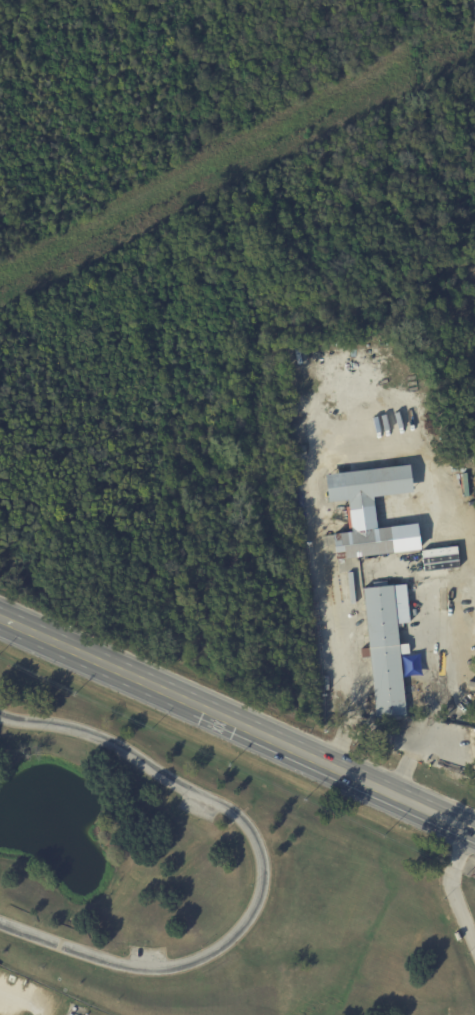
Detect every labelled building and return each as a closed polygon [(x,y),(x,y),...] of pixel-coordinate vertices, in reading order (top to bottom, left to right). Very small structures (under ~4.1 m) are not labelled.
[(406,465),(410,492),(371,497),(375,529),(414,524),(417,550),(332,560),(330,534),(350,532),(346,499),(326,501),(323,475),(406,465)] [(405,584),(409,623),(395,624),(397,645),(406,644),(407,654),(398,655),(404,716),(374,719),(368,658),(359,659),(359,649),(367,648),(361,589),(405,584)]
